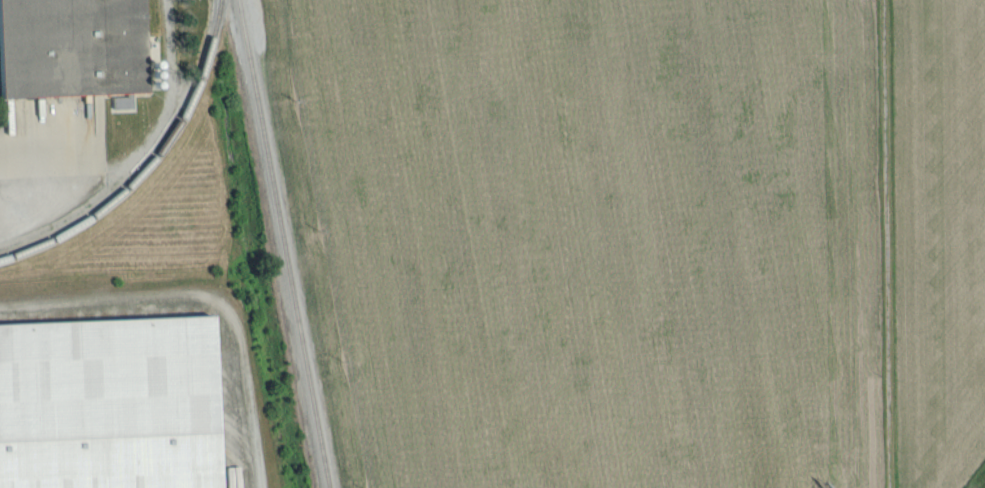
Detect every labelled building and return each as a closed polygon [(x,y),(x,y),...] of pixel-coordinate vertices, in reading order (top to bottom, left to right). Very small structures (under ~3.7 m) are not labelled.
[(145,87),(0,94),(0,0),(141,0),(145,87)] [(211,315),(218,487),(0,487),(0,323),(211,315)]
